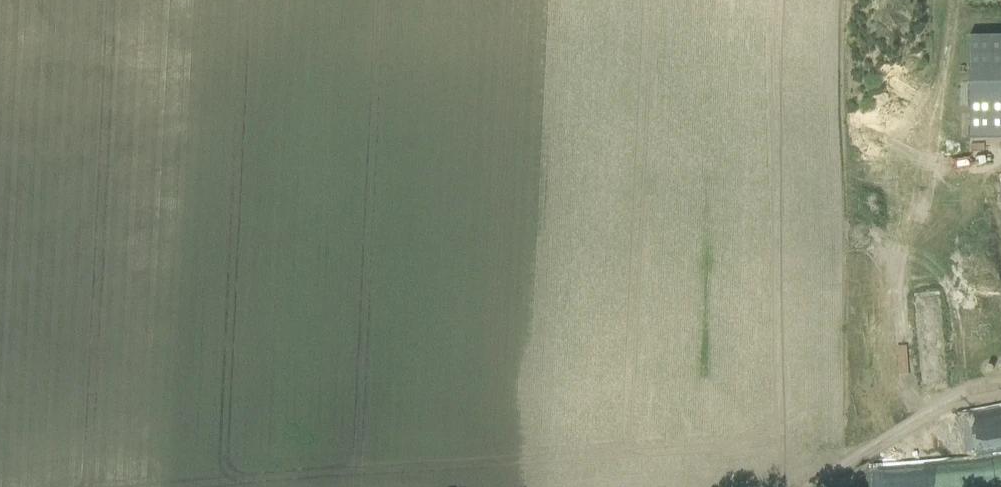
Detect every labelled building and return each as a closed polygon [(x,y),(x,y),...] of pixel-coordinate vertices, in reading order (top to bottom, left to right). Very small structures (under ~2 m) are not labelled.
[(967,40),(968,140),(1000,140),(1000,40),(967,40)]
